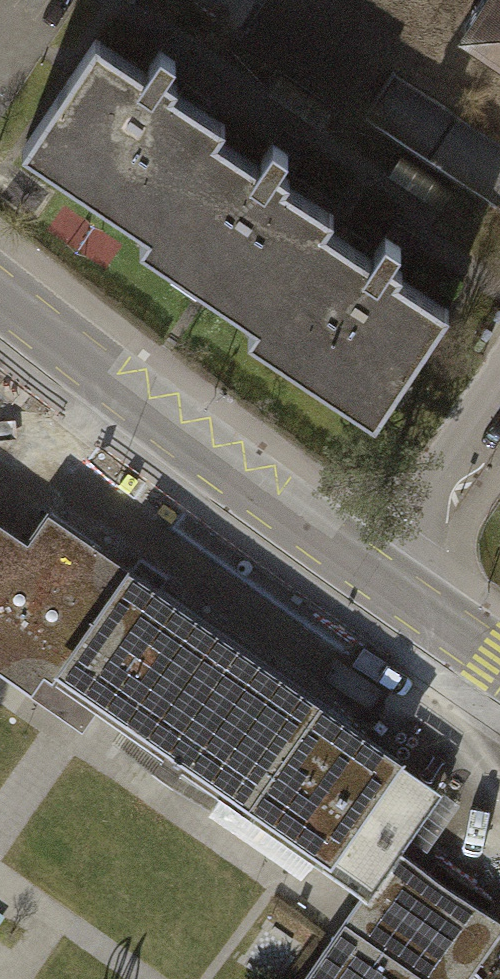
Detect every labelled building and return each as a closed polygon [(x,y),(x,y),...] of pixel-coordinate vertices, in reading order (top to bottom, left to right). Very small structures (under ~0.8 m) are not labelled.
[(489,40),(499,47),(499,24),(489,40)] [(22,143),(150,230),(217,131),(225,120),(173,85),(178,78),(165,70),(176,54),(162,44),(146,67),(97,33),(22,143)] [(142,242),(258,321),(325,221),(333,210),(285,178),(290,171),(279,164),(290,148),(275,138),(260,160),(217,131),(150,230),(142,242)] [(250,333),(375,418),(451,307),(399,272),(403,265),(392,257),(402,242),(388,232),(373,254),(325,221),(258,321),(250,333)] [(38,512),(18,541),(0,529),(0,678),(72,728),(85,710),(352,893),(359,897),(392,848),(436,784),(38,512)] [(392,848),(359,897),(352,893),(292,978),(465,978),(499,928),(499,923),(392,848)]
